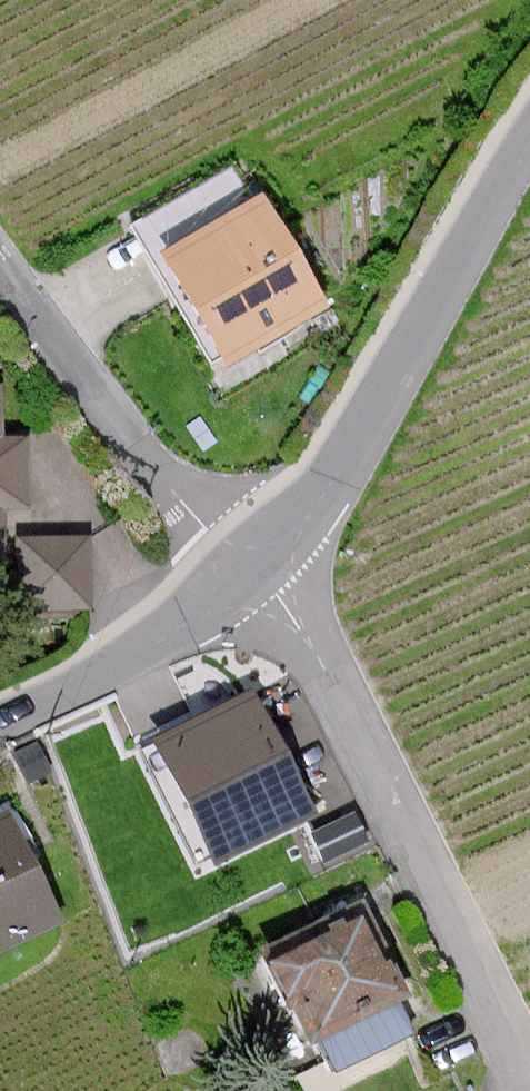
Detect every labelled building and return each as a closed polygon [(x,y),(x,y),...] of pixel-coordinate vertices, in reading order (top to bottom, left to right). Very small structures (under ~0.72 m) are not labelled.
[(265,200),(168,254),(227,359),(324,305),(265,200)] [(21,501),(21,446),(0,446),(0,501),(21,501)] [(85,602),(84,539),(23,540),(24,603),(85,602)] [(162,744),(219,858),(313,811),(256,697),(162,744)] [(59,919),(6,814),(0,817),(0,948),(59,919)] [(301,1005),(319,1041),(406,997),(365,915),(268,963),(292,1009),(301,1005)]
